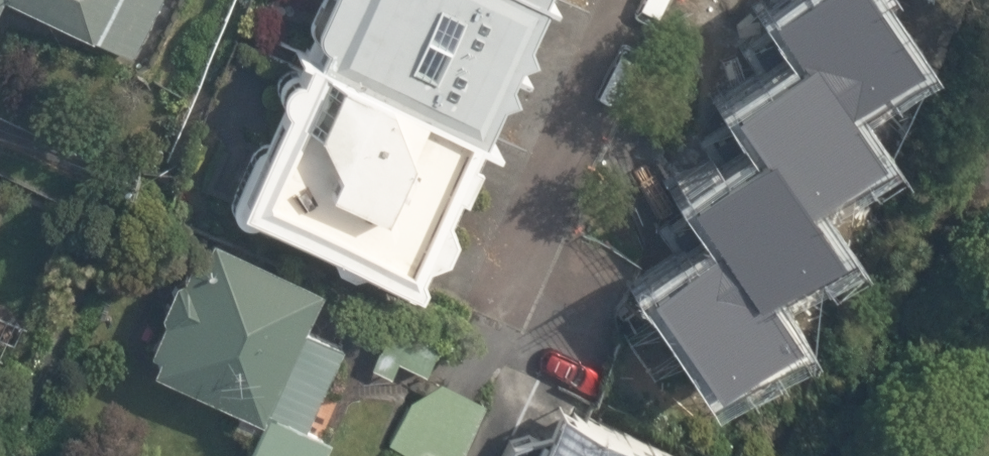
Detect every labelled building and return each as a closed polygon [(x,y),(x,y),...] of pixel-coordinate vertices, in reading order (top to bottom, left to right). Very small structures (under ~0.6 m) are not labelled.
[(125,52),(151,0),(20,0),(125,52)] [(309,40),(479,113),(528,0),(326,0),(309,40)] [(844,0),(781,0),(751,19),(763,38),(804,103),(879,56),(844,0)] [(804,103),(763,38),(729,60),(747,89),(707,114),(719,133),(760,197),(834,151),(804,103)] [(479,113),(309,40),(238,203),(408,276),(479,113)] [(760,197),(719,133),(690,152),(707,180),(667,205),(676,219),(723,294),(793,249),(760,197)] [(723,294),(676,219),(644,239),(664,271),(620,299),(669,376),(745,328),(723,294)] [(202,228),(143,354),(243,400),(235,416),(256,426),(242,455),(319,455),(330,432),(305,421),(343,339),(304,322),(322,283),(202,228)] [(415,361),(380,433),(427,455),(449,455),(480,392),(415,361)] [(558,403),(535,455),(663,455),(667,447),(558,403)]
